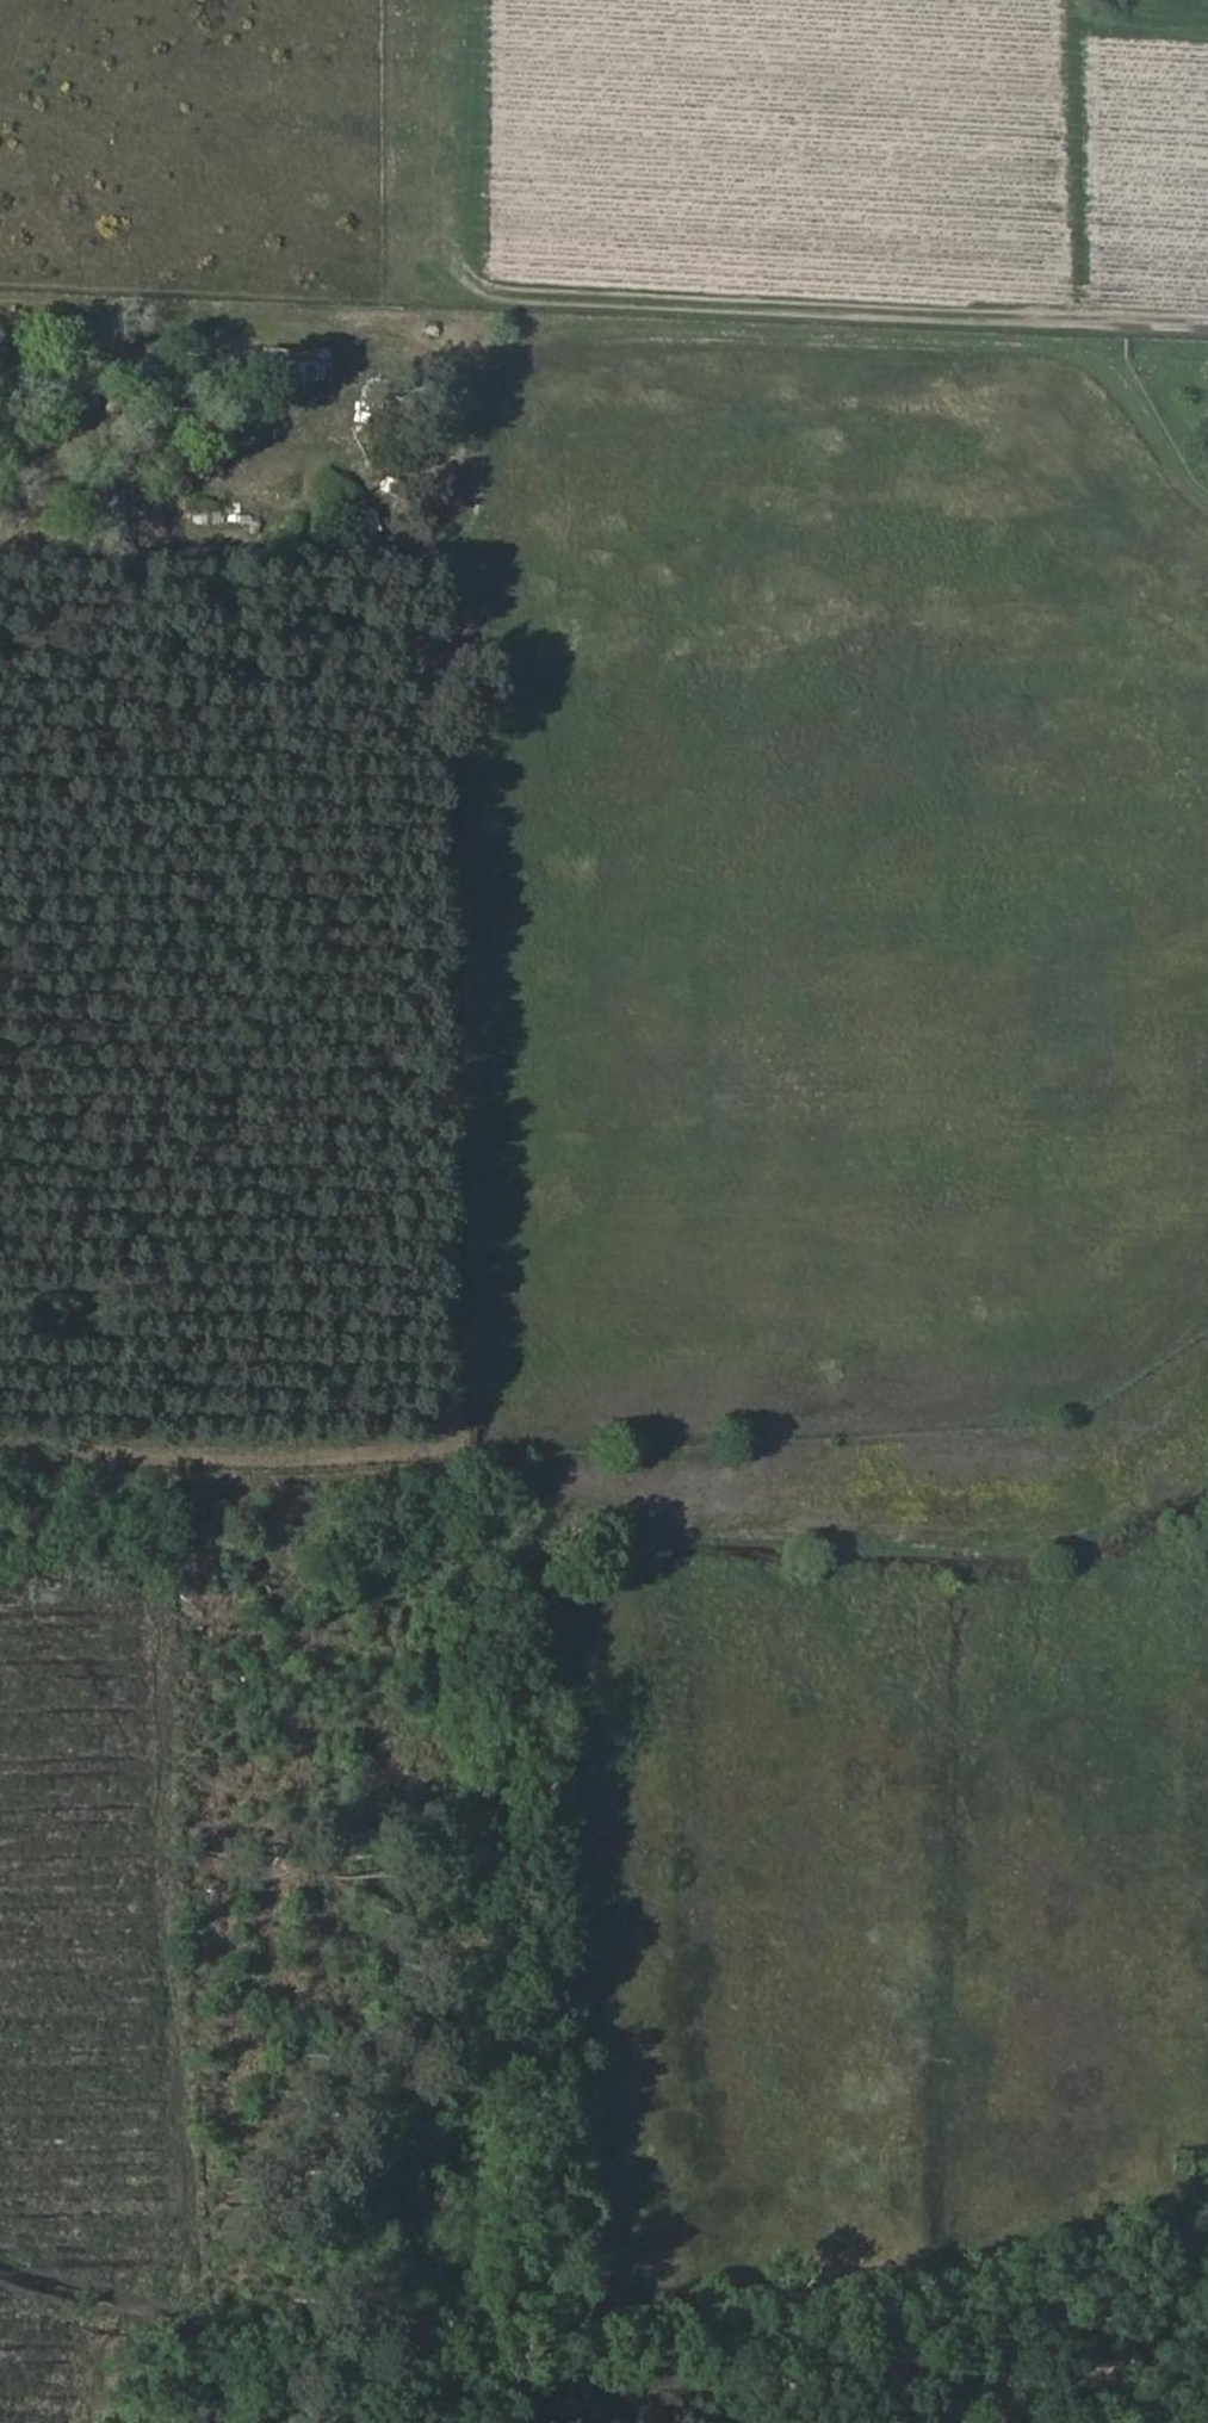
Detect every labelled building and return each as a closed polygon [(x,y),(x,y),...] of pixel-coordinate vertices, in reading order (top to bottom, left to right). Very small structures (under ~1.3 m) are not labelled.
[(221,314),(201,318),(204,331),(224,327),(221,314)] [(328,352),(260,347),(257,376),(327,381),(328,352)] [(268,532),(269,515),(187,507),(185,524),(268,532)]
